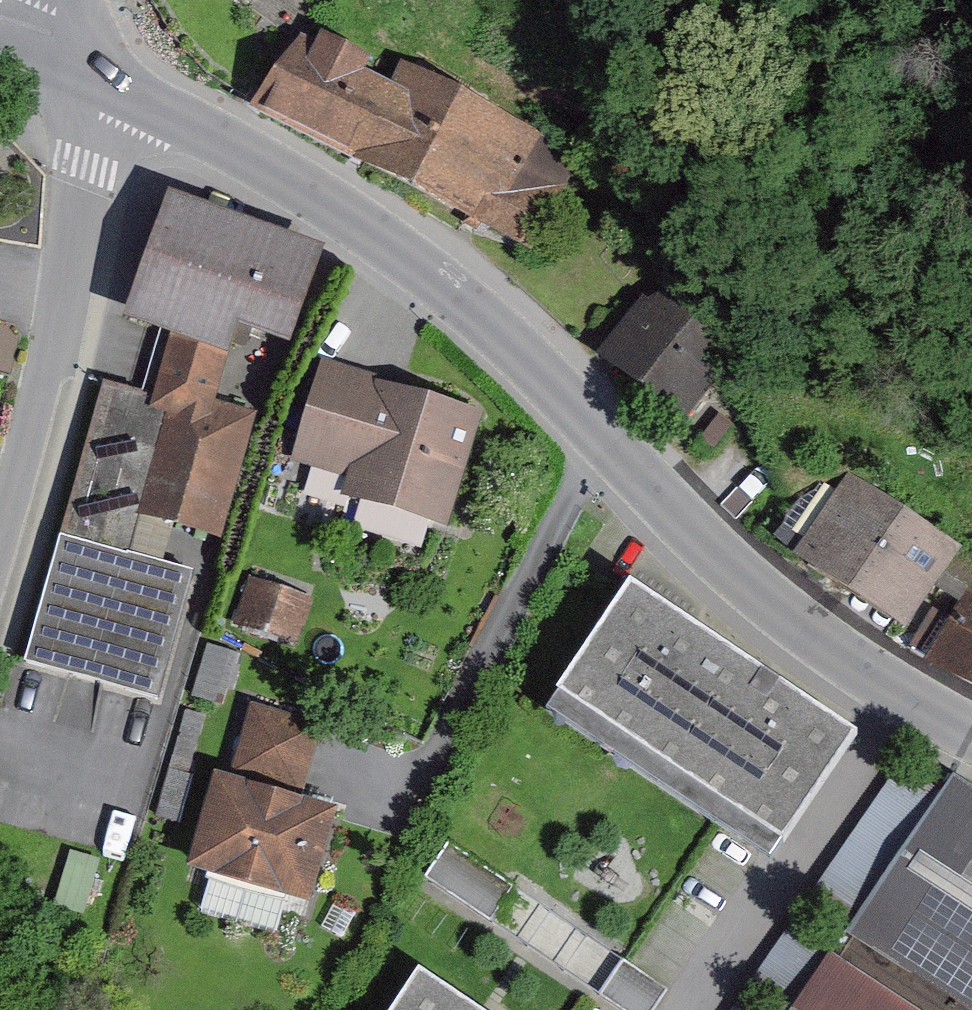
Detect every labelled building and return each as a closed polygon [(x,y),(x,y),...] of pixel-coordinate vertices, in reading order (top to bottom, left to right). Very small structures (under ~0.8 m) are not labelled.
[(320,34),(283,109),(451,195),(492,96),(423,62),(411,80),(320,34)] [(599,162),(492,96),(451,195),(559,251),(599,162)] [(337,255),(173,203),(136,320),(173,332),(151,399),(107,385),(62,531),(172,562),(179,536),(214,547),(257,414),(229,405),(252,332),(307,350),(337,255)] [(703,327),(669,298),(621,354),(700,423),(750,365),(733,350),(742,339),(714,314),(703,327)] [(481,408),(338,360),(308,450),(369,470),(361,497),(443,524),(481,408)] [(865,477),(814,562),(924,627),(971,547),(971,541),(865,477)] [(172,562),(62,531),(24,667),(162,705),(199,569),(172,562)] [(324,594),(264,577),(249,626),(309,644),(324,594)] [(873,737),(647,586),(570,701),(796,852),(873,737)] [(946,657),(971,672),(971,609),(946,657)] [(339,722),(273,702),(252,773),(238,769),(209,865),(329,900),(357,807),(317,795),(339,722)] [(967,781),(867,935),(971,1002),(971,784),(967,781)] [(434,972),(407,1009),(491,1009),(434,972)]
